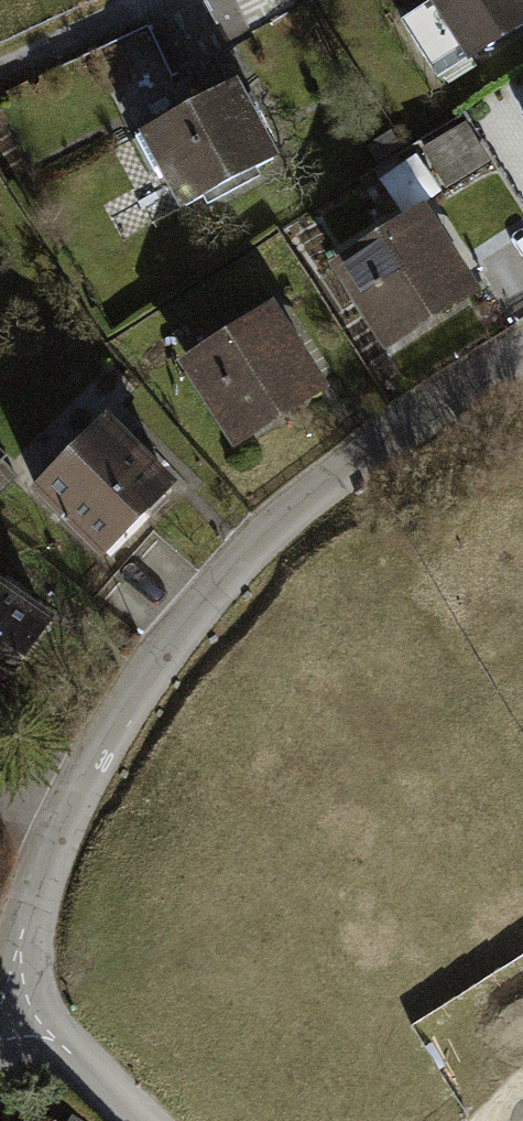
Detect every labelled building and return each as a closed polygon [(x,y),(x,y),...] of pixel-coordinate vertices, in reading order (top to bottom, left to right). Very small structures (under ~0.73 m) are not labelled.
[(463,61),(522,24),(522,0),(425,0),(463,61)] [(139,131),(179,209),(273,163),(234,84),(139,131)] [(326,267),(376,343),(474,278),(423,203),(326,267)] [(179,361),(231,442),(317,387),(265,306),(179,361)] [(26,496),(96,557),(167,476),(96,415),(26,496)] [(49,623),(0,591),(0,697),(49,623)]
